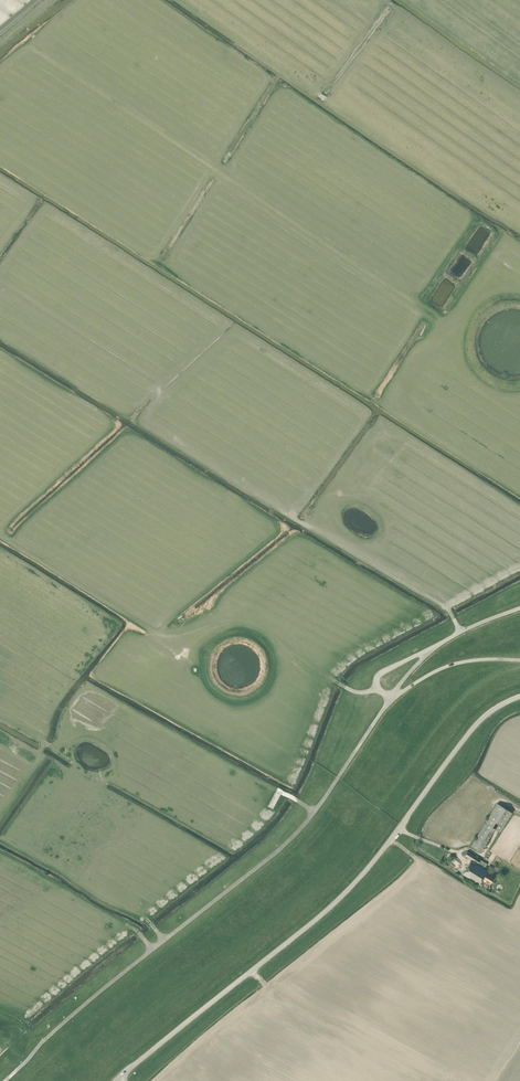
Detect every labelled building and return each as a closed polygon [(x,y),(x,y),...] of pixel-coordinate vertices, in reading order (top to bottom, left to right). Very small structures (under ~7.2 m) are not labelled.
[(500,832),(512,813),(497,803),(470,845),(481,852),(495,829),(500,832)] [(491,866),(467,851),(465,855),(472,860),(472,861),(471,860),(463,874),(479,884),(482,879),(489,884),(495,876),(487,871),(491,866)]
